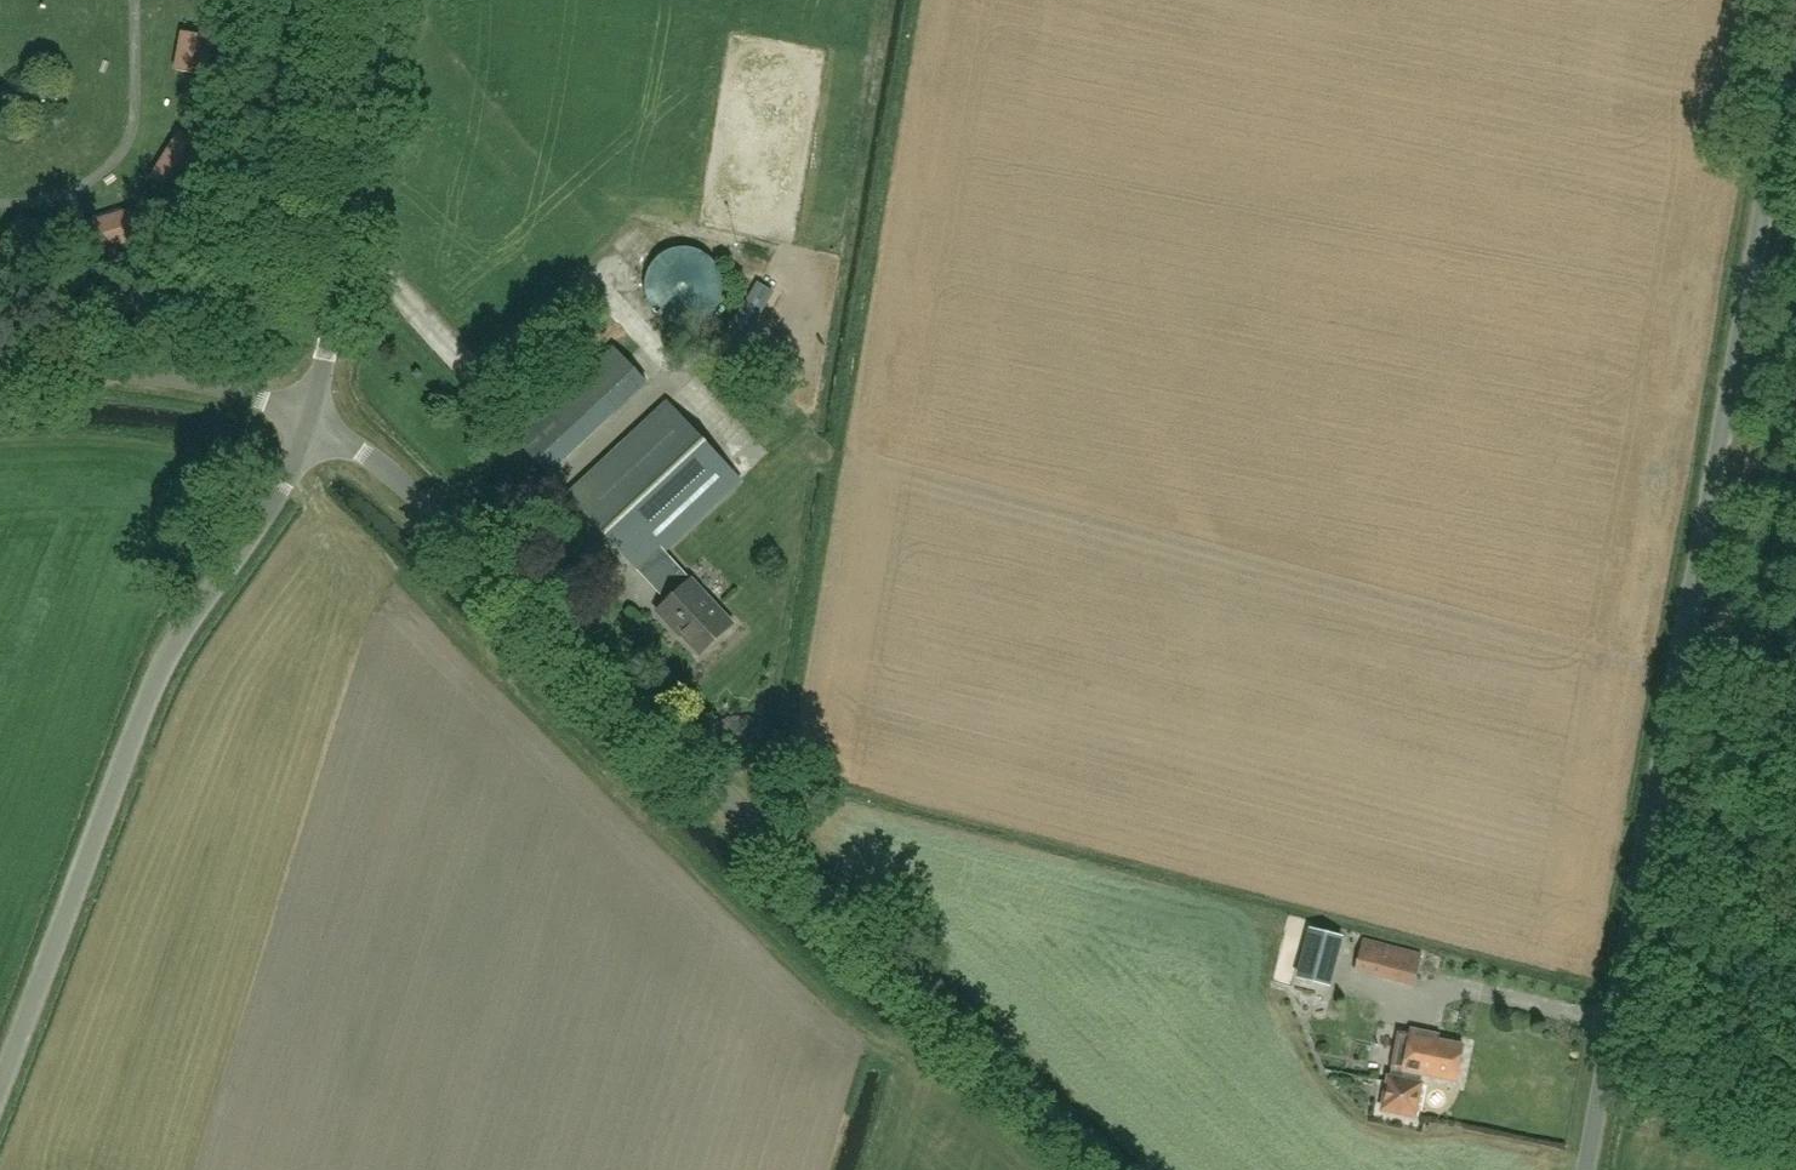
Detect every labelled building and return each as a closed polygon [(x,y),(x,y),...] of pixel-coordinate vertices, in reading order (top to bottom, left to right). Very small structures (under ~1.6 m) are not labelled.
[(211,41),(182,35),(176,70),(205,75),(211,41)] [(202,153),(177,138),(151,178),(177,193),(202,153)] [(138,237),(131,212),(88,225),(96,250),(138,237)] [(523,416),(508,428),(548,476),(648,383),(614,347),(530,424),(523,416)] [(667,602),(691,581),(664,552),(741,481),(669,403),(569,495),(667,602)] [(691,581),(667,602),(657,613),(673,630),(674,629),(699,656),(733,626),(691,581)] [(1340,936),(1305,927),(1292,978),(1327,987),(1340,936)] [(1412,987),(1420,958),(1363,944),(1355,972),(1412,987)] [(1412,1029),(1405,1070),(1393,1068),(1385,1110),(1417,1116),(1424,1074),(1458,1080),(1464,1044),(1439,1039),(1439,1034),(1412,1029)]
